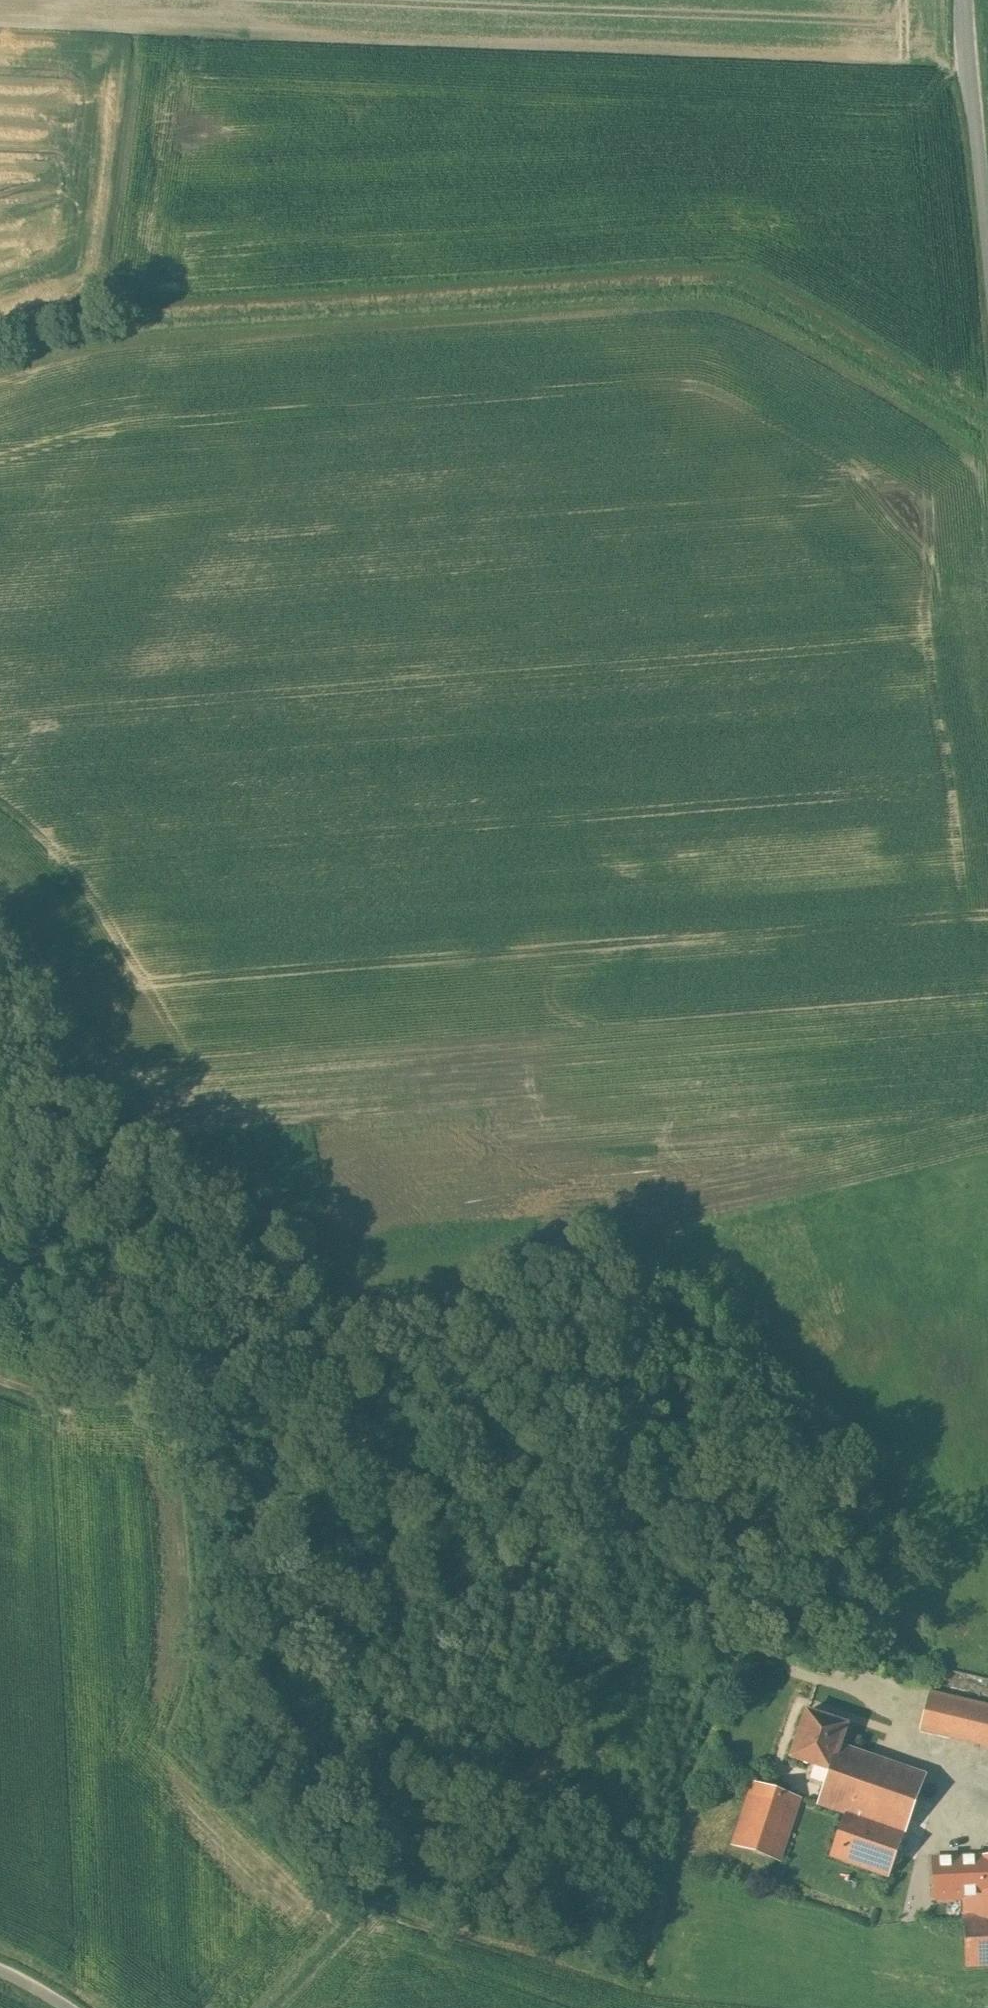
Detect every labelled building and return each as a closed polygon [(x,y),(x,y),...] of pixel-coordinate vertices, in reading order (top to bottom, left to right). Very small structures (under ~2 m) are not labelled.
[(928,1691),(919,1730),(987,1746),(987,1705),(928,1691)] [(838,1746),(846,1726),(806,1712),(791,1758),(829,1771),(838,1746)] [(838,1746),(829,1771),(818,1805),(845,1814),(903,1835),(925,1776),(870,1757),(838,1746)] [(800,1798),(753,1782),(732,1845),(779,1861),(800,1798)] [(903,1835),(845,1814),(830,1857),(888,1877),(903,1835)] [(978,1857),(978,1858),(981,1919),(965,1919),(964,1919),(966,1968),(987,1967),(987,1856),(978,1857)] [(981,1919),(978,1858),(934,1859),(935,1899),(965,1898),(965,1919),(981,1919)]
